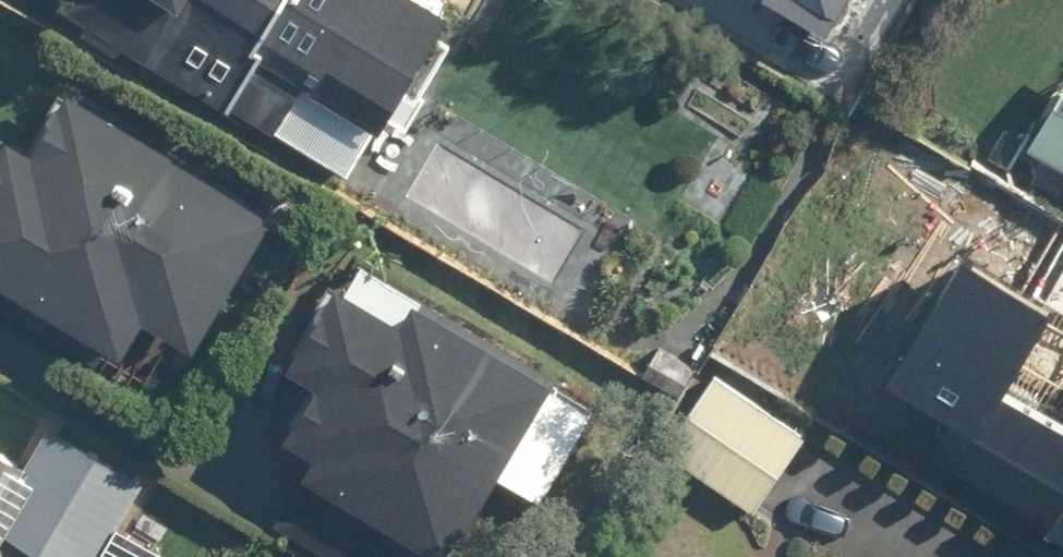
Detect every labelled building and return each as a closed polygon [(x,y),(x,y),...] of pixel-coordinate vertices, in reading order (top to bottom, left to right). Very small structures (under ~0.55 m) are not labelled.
[(421,26),(436,0),(44,0),(39,8),(333,178),(384,91),(398,99),(435,35),(421,26)] [(836,43),(862,0),(763,0),(836,43)] [(1020,148),(1062,172),(1062,69),(1020,148)] [(106,361),(128,325),(178,354),(258,217),(160,161),(169,145),(58,81),(25,138),(31,141),(21,159),(0,147),(0,299),(106,361)] [(644,221),(438,104),(378,199),(579,326),(644,221)] [(894,385),(1062,483),(1062,437),(1002,401),(1057,307),(969,256),(894,385)] [(335,294),(321,286),(272,369),(296,384),(264,438),(300,459),(286,482),(414,556),(429,556),(479,473),(529,503),(580,417),(529,387),(538,371),(353,263),(335,294)] [(801,426),(709,370),(657,456),(749,512),(801,426)] [(21,556),(24,556),(98,556),(143,481),(46,424),(21,466),(0,454),(0,556),(21,556)] [(1049,542),(1062,550),(1062,518),(1049,542)]
